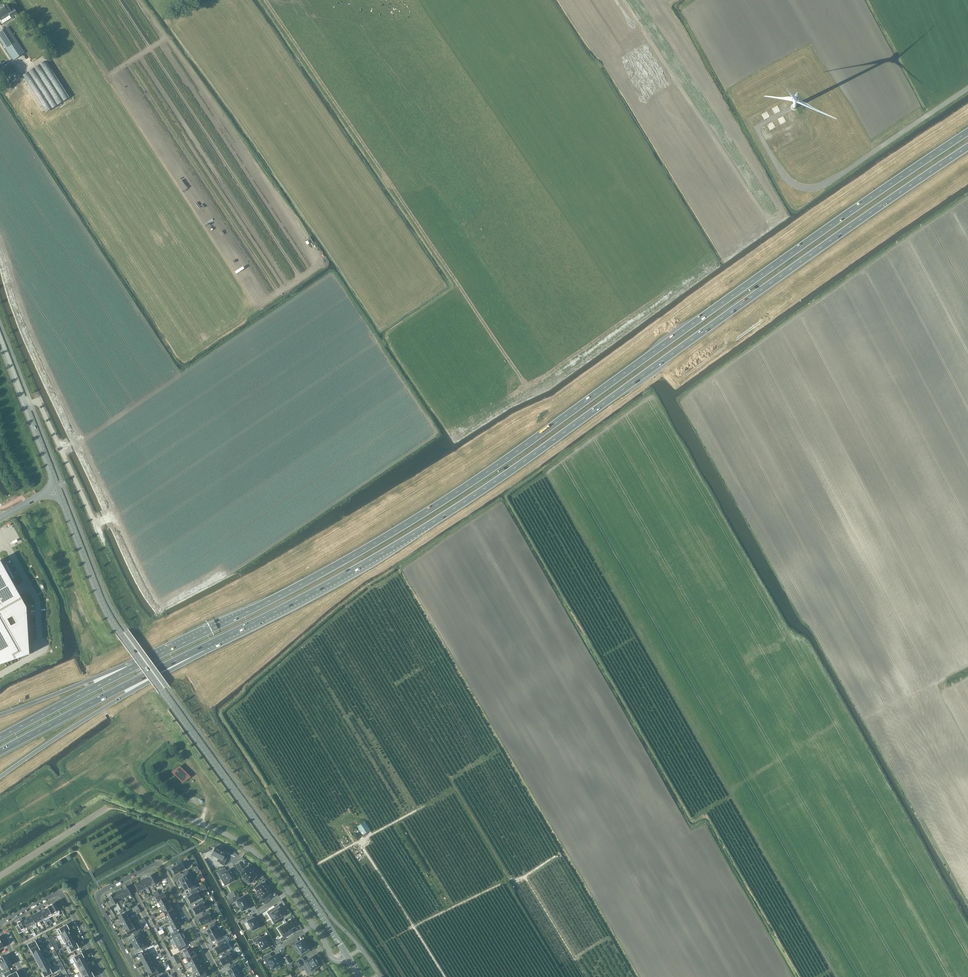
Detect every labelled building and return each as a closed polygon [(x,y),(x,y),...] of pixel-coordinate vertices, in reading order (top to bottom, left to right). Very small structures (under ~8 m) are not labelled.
[(16,14),(13,9),(10,11),(7,6),(4,8),(2,9),(0,10),(0,19),(0,20),(9,15),(11,18),(16,14)] [(25,53),(8,27),(0,33),(0,40),(13,61),(25,53)] [(46,61),(23,76),(46,113),(69,98),(46,61)] [(29,655),(28,643),(26,608),(0,561),(0,665),(29,655)] [(174,772),(181,782),(188,777),(181,767),(174,772)] [(201,785),(196,789),(202,797),(207,793),(201,785)] [(371,831),(365,822),(358,827),(364,836),(371,831)] [(226,853),(222,851),(221,851),(219,850),(215,848),(211,855),(219,858),(217,861),(220,863),(220,864),(224,865),(227,859),(224,857),(226,853)] [(184,862),(182,859),(176,862),(178,865),(172,868),(175,875),(185,869),(187,868),(184,862)] [(242,879),(246,882),(247,880),(251,883),(257,877),(253,873),(250,871),(246,867),(244,870),(241,867),(239,863),(235,865),(238,870),(241,873),(241,874),(244,877),(242,879)] [(217,872),(223,883),(227,880),(229,884),(235,880),(230,869),(226,871),(224,868),(217,872)] [(181,885),(191,880),(188,875),(190,874),(188,871),(182,874),(184,877),(179,879),(180,881),(179,881),(181,884),(181,885),(181,884),(181,885)] [(152,885),(152,886),(159,883),(157,877),(155,878),(153,874),(148,877),(152,885)] [(147,888),(152,885),(148,877),(147,877),(148,877),(143,879),(147,888)] [(139,882),(143,890),(147,888),(143,879),(139,882)] [(181,885),(182,886),(181,886),(182,886),(183,889),(184,889),(185,890),(190,887),(191,890),(197,887),(195,884),(193,885),(191,880),(181,885)] [(134,884),(138,892),(143,890),(139,882),(134,884)] [(264,899),(262,901),(265,904),(271,899),(269,896),(271,894),(262,883),(255,888),(258,892),(257,894),(259,897),(261,896),(264,899)] [(122,889),(126,898),(131,895),(126,887),(122,889)] [(188,898),(187,899),(188,899),(190,902),(189,903),(190,902),(191,904),(197,900),(200,899),(202,897),(199,892),(197,888),(192,891),(193,894),(187,897),(188,898)] [(117,892),(122,900),(126,898),(122,889),(117,892)] [(117,902),(122,900),(117,892),(113,894),(117,902)] [(157,894),(155,895),(153,896),(157,903),(158,903),(158,902),(166,898),(167,898),(164,893),(160,895),(159,894),(157,894)] [(117,902),(113,894),(108,896),(110,901),(108,902),(111,907),(118,903),(117,902)] [(243,911),(250,908),(244,897),(240,898),(239,895),(232,898),(234,902),(237,901),(243,911)] [(169,903),(166,898),(158,902),(158,903),(160,907),(169,903)] [(205,903),(203,899),(197,902),(199,905),(193,909),(194,911),(193,911),(194,911),(195,913),(194,913),(195,913),(196,915),(206,910),(203,904),(205,903)] [(60,912),(54,903),(49,905),(55,915),(60,912)] [(169,903),(160,907),(163,911),(171,907),(169,903)] [(55,915),(49,905),(49,906),(45,908),(50,917),(55,915)] [(278,909),(276,906),(275,907),(270,910),(275,918),(272,920),(275,925),(280,921),(279,919),(282,917),(283,917),(286,915),(284,912),(283,912),(281,908),(278,909)] [(171,907),(163,911),(165,916),(174,912),(171,907)] [(44,918),(45,920),(50,917),(45,908),(45,909),(41,911),(44,918)] [(203,913),(205,916),(198,920),(202,926),(211,921),(214,919),(210,914),(211,913),(209,910),(203,913)] [(36,913),(40,920),(44,918),(41,911),(36,913)] [(120,921),(128,917),(126,912),(118,916),(120,921)] [(176,916),(174,912),(165,916),(168,921),(176,916)] [(35,923),(36,923),(40,920),(36,913),(32,916),(35,923)] [(247,918),(248,921),(253,931),(260,927),(258,924),(258,923),(257,921),(255,918),(255,917),(255,918),(254,918),(252,915),(247,918)] [(31,925),(30,925),(31,927),(36,924),(36,923),(35,923),(32,916),(27,918),(31,925)] [(170,925),(178,921),(176,916),(168,921),(170,925)] [(122,926),(131,921),(128,917),(120,921),(122,926)] [(22,919),(22,920),(26,928),(26,927),(30,925),(31,925),(27,918),(23,920),(22,919)] [(22,932),(27,929),(26,927),(26,928),(22,920),(17,922),(22,932)] [(282,935),(284,938),(293,933),(291,930),(294,927),(293,925),(292,922),(292,923),(290,920),(280,927),(284,933),(282,935)] [(133,926),(131,921),(122,926),(125,930),(133,926)] [(178,921),(170,925),(173,932),(178,930),(177,928),(181,926),(181,925),(181,926),(180,924),(180,923),(178,921)] [(208,936),(218,931),(219,930),(215,922),(209,925),(211,928),(206,931),(207,932),(206,932),(208,935),(208,936)] [(67,924),(57,930),(59,935),(69,929),(67,924)] [(137,930),(134,925),(133,926),(125,930),(124,930),(127,935),(137,930)] [(69,929),(59,935),(62,939),(71,934),(69,930),(69,929)] [(208,936),(209,937),(208,937),(209,937),(210,940),(211,940),(212,941),(217,939),(218,941),(224,939),(219,930),(218,931),(208,936)] [(134,934),(135,937),(130,939),(131,941),(130,941),(131,941),(132,944),(133,945),(142,940),(139,935),(141,934),(139,931),(134,934)] [(171,935),(175,943),(186,937),(186,936),(184,933),(183,932),(178,935),(176,932),(171,935)] [(10,945),(15,943),(11,933),(6,935),(10,945)] [(62,939),(64,944),(66,943),(73,939),(71,934),(62,939)] [(263,950),(265,948),(266,949),(269,947),(269,946),(270,946),(265,937),(261,938),(260,936),(254,939),(257,944),(259,943),(263,950)] [(187,938),(186,937),(175,943),(179,951),(185,948),(184,945),(189,943),(188,941),(187,938)] [(40,944),(37,939),(27,945),(30,950),(30,949),(40,944)] [(76,943),(75,943),(73,939),(66,943),(68,947),(76,943)] [(219,942),(220,945),(214,948),(215,950),(214,950),(215,950),(217,954),(216,954),(217,954),(218,955),(227,950),(229,949),(226,943),(224,939),(219,942)] [(292,943),(294,946),(297,944),(302,953),(309,949),(309,948),(308,945),(307,945),(303,940),(299,942),(297,939),(292,943)] [(146,944),(145,945),(142,940),(133,945),(133,946),(135,949),(134,949),(135,949),(136,950),(141,947),(142,950),(148,947),(146,944)] [(68,947),(66,948),(69,953),(79,948),(76,943),(68,947)] [(33,954),(42,949),(40,944),(30,949),(30,950),(33,954)] [(186,957),(195,953),(193,950),(194,950),(193,950),(192,948),(188,950),(187,949),(183,951),(186,957)] [(33,954),(35,958),(42,955),(43,955),(45,954),(42,949),(33,954)] [(140,960),(149,955),(149,956),(150,955),(147,950),(138,955),(140,960)] [(224,953),(226,956),(220,960),(223,966),(233,961),(229,955),(232,954),(230,950),(224,953)] [(81,953),(72,958),(74,963),(84,958),(81,953)] [(189,962),(197,958),(195,953),(186,957),(185,958),(188,963),(189,962)] [(278,962),(277,959),(275,956),(272,957),(270,954),(263,957),(265,961),(268,960),(271,964),(273,969),(276,967),(277,969),(281,967),(280,966),(280,965),(278,962)] [(6,955),(1,957),(1,956),(0,957),(0,964),(9,960),(6,955)] [(45,959),(43,955),(42,955),(35,958),(38,963),(45,959)] [(143,964),(151,960),(149,956),(149,955),(140,960),(143,964)] [(306,964),(311,972),(320,966),(318,962),(318,961),(318,962),(317,960),(316,960),(314,956),(305,961),(303,958),(296,962),(300,968),(306,964)] [(49,963),(47,958),(45,959),(38,963),(40,968),(49,963)] [(84,958),(74,963),(77,968),(86,963),(84,958)] [(189,962),(191,967),(199,962),(197,958),(189,962)] [(0,964),(0,966),(2,970),(12,965),(9,960),(0,964)] [(145,969),(154,964),(151,960),(143,964),(145,969)] [(191,967),(194,971),(202,967),(199,962),(191,967)] [(232,968),(227,971),(228,972),(227,972),(229,976),(240,970),(236,962),(231,965),(232,968)] [(42,972),(51,967),(49,963),(40,968),(42,972)] [(86,963),(77,968),(79,972),(89,967),(86,963)] [(148,973),(156,969),(154,964),(145,969),(148,973)] [(42,972),(41,972),(44,976),(45,976),(54,972),(51,967),(42,972)] [(79,972),(82,976),(92,972),(91,972),(89,967),(79,972)] [(204,971),(202,967),(194,971),(196,976),(204,971)] [(148,973),(147,973),(149,976),(153,976),(159,973),(157,968),(156,969),(148,973)]
